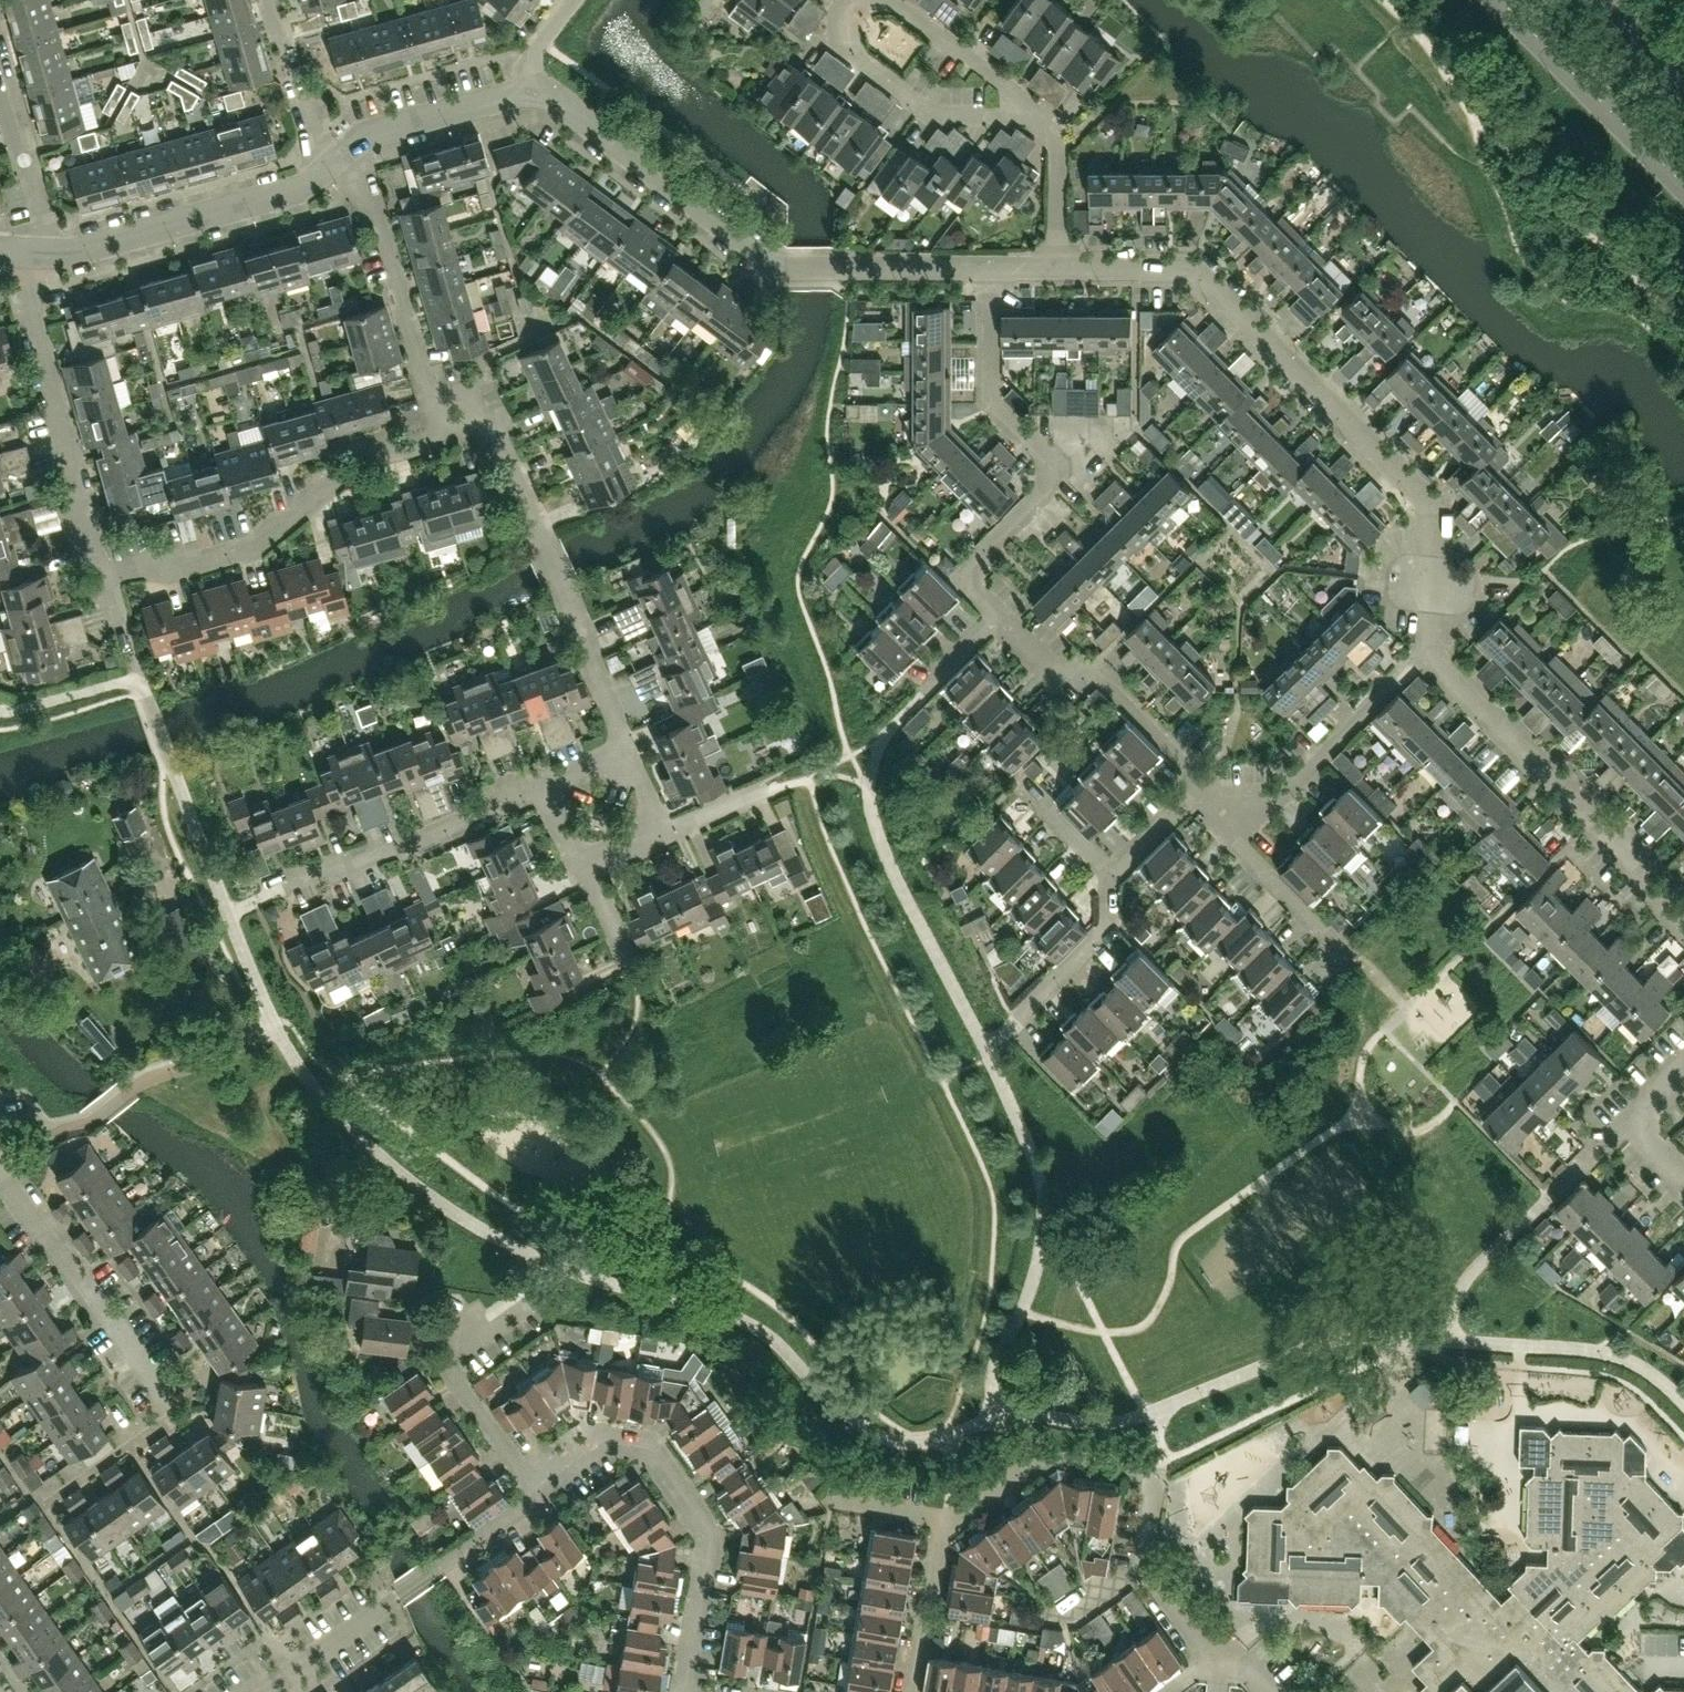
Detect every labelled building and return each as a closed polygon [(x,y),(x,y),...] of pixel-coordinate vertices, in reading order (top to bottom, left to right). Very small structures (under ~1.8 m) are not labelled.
[(49,0),(4,0),(9,18),(51,6),(49,0)] [(251,0),(206,0),(210,14),(251,3),(251,0)] [(303,10),(338,0),(300,0),(303,10)] [(346,2),(350,17),(359,15),(355,0),(353,0),(346,2)] [(477,0),(461,0),(451,3),(463,44),(488,37),(477,0)] [(533,0),(490,0),(520,22),(535,1),(533,0)] [(781,0),(738,0),(738,1),(728,14),(748,29),(752,25),(759,30),(766,21),(773,26),(788,6),(781,0)] [(1049,0),(1016,0),(1001,20),(1022,36),(1049,0)] [(1068,17),(1071,14),(1053,0),(1049,0),(1022,36),(1042,51),(1068,17)] [(937,16),(944,8),(934,1),(928,9),(937,16)] [(341,20),(350,17),(346,2),(337,4),(341,20)] [(258,27),(251,3),(210,14),(217,39),(258,27)] [(463,44),(451,3),(427,10),(438,51),(463,44)] [(58,31),(51,6),(9,18),(16,42),(58,31)] [(793,16),(802,23),(809,14),(800,7),(793,16)] [(438,51),(427,10),(402,16),(414,58),(438,51)] [(818,20),(809,14),(802,23),(811,30),(818,20)] [(136,19),(141,34),(149,31),(145,16),(136,19)] [(414,58),(402,16),(378,23),(389,65),(414,58)] [(1088,32),(1068,17),(1042,51),(1039,54),(1060,70),(1088,32)] [(121,23),(125,38),(134,36),(130,20),(121,23)] [(389,65),(378,23),(353,30),(365,72),(389,65)] [(265,52),(258,27),(217,39),(223,63),(265,52)] [(365,72),(353,30),(328,37),(340,79),(365,72)] [(65,55),(58,31),(16,42),(23,67),(65,55)] [(154,46),(149,31),(141,34),(145,49),(154,46)] [(1120,59),(1107,50),(1109,48),(1088,32),(1060,70),(1080,85),(1089,73),(1102,83),(1120,59)] [(138,51),(134,36),(125,38),(129,53),(138,51)] [(1012,39),(1005,48),(1014,55),(1021,46),(1012,39)] [(1008,64),(1014,55),(1005,48),(998,57),(1008,64)] [(272,77),(265,52),(223,63),(230,88),(272,77)] [(72,79),(65,55),(23,67),(30,91),(72,79)] [(836,57),(829,66),(838,73),(845,64),(836,57)] [(793,124),(821,86),(786,60),(758,98),(793,124)] [(175,74),(189,81),(193,73),(179,65),(175,74)] [(832,82),(838,73),(829,66),(823,75),(832,82)] [(207,81),(193,73),(189,81),(202,89),(207,81)] [(1050,73),(1043,82),(1052,89),(1059,80),(1050,73)] [(78,104),(72,79),(30,91),(37,115),(78,104)] [(167,88),(181,95),(185,87),(172,80),(167,88)] [(117,82),(110,96),(118,101),(125,87),(117,82)] [(1046,98),(1052,89),(1043,82),(1036,91),(1046,98)] [(813,139),(841,102),(821,86),(793,124),(813,139)] [(199,95),(185,87),(181,95),(185,109),(192,107),(199,95)] [(876,87),(870,96),(879,103),(886,94),(876,87)] [(131,90),(124,104),(132,108),(139,95),(131,90)] [(241,90),(232,92),(236,107),(245,105),(241,90)] [(227,110),(236,107),(232,92),(223,94),(227,110)] [(110,114),(118,101),(110,96),(102,110),(110,114)] [(872,112),(879,103),(870,96),(863,105),(872,112)] [(833,155),(861,117),(841,102),(813,139),(833,155)] [(85,129),(78,104),(37,115),(44,140),(85,129)] [(124,122),(132,108),(124,104),(116,118),(124,122)] [(277,155),(265,113),(240,120),(252,162),(277,155)] [(891,142),(880,135),(882,132),(861,117),(833,155),(854,170),(859,162),(870,170),(891,142)] [(252,162),(240,120),(216,127),(227,169),(252,162)] [(227,169),(216,127),(191,134),(203,175),(227,169)] [(953,127),(947,135),(956,143),(963,134),(953,127)] [(1016,127),(1010,136),(1019,143),(1026,134),(1016,127)] [(95,130),(86,133),(91,148),(99,146),(95,130)] [(78,135),(82,151),(91,148),(86,133),(78,135)] [(203,175),(191,134),(167,140),(179,182),(203,175)] [(949,151),(956,143),(947,135),(940,144),(949,151)] [(1012,152),(1019,143),(1010,136),(1003,145),(1012,152)] [(533,139),(519,143),(527,169),(531,172),(522,185),(544,202),(569,168),(547,152),(548,150),(533,139)] [(1220,151),(1232,156),(1237,143),(1225,139),(1220,151)] [(179,182),(167,140),(143,147),(154,189),(179,182)] [(488,169),(480,140),(466,144),(466,143),(439,150),(448,182),(449,181),(475,174),(474,173),(488,169)] [(514,173),(527,169),(519,143),(507,146),(514,173)] [(1232,156),(1245,161),(1250,149),(1237,143),(1232,156)] [(502,177),(514,173),(507,146),(494,150),(502,177)] [(913,191),(930,168),(929,168),(909,152),(907,154),(896,146),(865,188),(866,189),(880,193),(881,191),(902,206),(913,191)] [(154,189),(143,147),(118,154),(130,196),(154,189)] [(441,203),(454,200),(449,181),(448,182),(439,150),(412,158),(410,152),(401,154),(412,194),(422,191),(426,206),(426,207),(441,203)] [(944,191),(961,168),(940,153),(929,168),(930,168),(913,191),(933,206),(945,191),(944,191)] [(975,191),(993,168),(992,168),(972,153),(961,168),(944,191),(945,191),(965,206),(976,191),(975,191)] [(1027,166),(1025,169),(1003,153),(992,168),(993,168),(975,191),(976,191),(996,207),(1004,196),(1017,205),(1040,175),(1027,166)] [(130,196),(118,154),(94,161),(105,203),(130,196)] [(1214,202),(1227,170),(1226,170),(1226,165),(1219,165),(1219,159),(1204,160),(1205,165),(1202,165),(1202,173),(1187,173),(1187,207),(1203,207),(1203,202),(1214,202)] [(105,203),(94,161),(69,168),(80,210),(105,203)] [(1124,207),(1124,172),(1109,172),(1109,167),(1091,167),(1091,232),(1104,232),(1104,207),(1124,207)] [(1155,233),(1155,167),(1138,167),(1138,173),(1124,172),(1124,207),(1143,207),(1143,232),(1155,233)] [(1187,207),(1187,173),(1173,173),(1173,167),(1155,167),(1155,233),(1168,233),(1168,207),(1187,207)] [(566,218),(584,193),(585,194),(588,188),(591,185),(569,168),(544,202),(565,217),(566,218)] [(1249,184),(1247,186),(1230,169),(1228,170),(1227,170),(1214,202),(1221,209),(1218,213),(1229,224),(1259,194),(1249,184)] [(475,179),(479,193),(489,190),(485,177),(475,179)] [(581,243),(606,210),(612,201),(598,191),(596,194),(588,188),(585,194),(584,193),(566,218),(565,217),(559,226),(581,243)] [(492,204),(489,190),(479,193),(483,207),(492,204)] [(1259,194),(1229,224),(1235,231),(1225,241),(1233,250),(1247,235),(1255,243),(1276,223),(1262,209),(1268,203),(1259,194)] [(606,210),(581,243),(603,259),(604,258),(610,251),(609,250),(628,226),(627,226),(631,220),(624,215),(626,212),(612,201),(606,210)] [(448,229),(441,203),(426,207),(426,206),(401,213),(408,240),(448,229)] [(1077,212),(1076,229),(1088,229),(1089,212),(1077,212)] [(360,255),(348,216),(321,223),(333,263),(360,255)] [(1274,269),(1298,245),(1305,238),(1283,216),(1276,223),(1255,243),(1263,251),(1248,265),(1257,273),(1267,263),(1274,269)] [(631,267),(656,234),(633,217),(631,220),(627,226),(628,226),(609,250),(610,251),(604,258),(626,273),(631,267)] [(333,263),(321,223),(295,231),(298,241),(307,270),(333,263)] [(490,231),(494,245),(503,242),(499,228),(490,231)] [(456,255),(448,229),(408,240),(416,266),(456,255)] [(647,289),(652,283),(653,283),(671,259),(672,259),(678,250),(656,234),(631,267),(626,273),(647,289)] [(940,238),(939,243),(941,246),(947,247),(955,245),(955,238),(950,234),(943,234),(940,238)] [(909,238),(903,246),(909,250),(914,242),(909,238)] [(307,270),(298,241),(272,248),(283,288),(310,280),(307,270)] [(507,256),(503,242),(494,245),(498,259),(507,256)] [(254,285),(246,255),(243,245),(217,252),(228,292),(253,285),(254,285)] [(1300,288),(1321,268),(1328,261),(1315,248),(1308,255),(1298,245),(1274,269),(1280,276),(1270,286),(1278,295),(1292,281),(1300,288)] [(272,248),(246,255),(254,285),(253,285),(256,295),(283,288),(272,248)] [(228,292),(217,252),(190,260),(193,270),(202,300),(228,292)] [(526,271),(535,260),(527,254),(518,265),(526,271)] [(463,282),(456,255),(416,266),(423,293),(463,282)] [(1309,325),(1344,291),(1343,291),(1353,281),(1331,258),(1328,261),(1321,268),(1300,288),(1308,296),(1293,310),(1309,325)] [(662,317),(693,275),(672,259),(671,259),(653,283),(652,283),(647,289),(639,300),(662,317)] [(560,292),(575,273),(564,266),(550,285),(560,292)] [(193,270),(167,277),(178,317),(205,310),(202,300),(193,270)] [(696,316),(715,291),(714,291),(693,275),(662,317),(670,323),(677,314),(690,325),(697,316),(696,316)] [(533,284),(544,293),(550,285),(539,276),(533,284)] [(151,322),(151,325),(178,317),(167,277),(140,285),(142,291),(151,322)] [(470,308),(463,282),(423,293),(430,319),(470,308)] [(697,316),(690,325),(712,341),(718,332),(743,299),(721,282),(714,291),(715,291),(696,316),(697,316)] [(495,286),(499,300),(508,298),(505,284),(495,286)] [(562,293),(550,285),(544,293),(556,301),(562,293)] [(1362,337),(1386,313),(1376,302),(1381,297),(1369,285),(1343,311),(1351,319),(1337,333),(1345,341),(1355,331),(1362,337)] [(102,302),(111,333),(112,333),(151,322),(142,291),(129,294),(102,302)] [(533,309),(528,293),(518,297),(522,312),(533,309)] [(357,296),(343,300),(346,309),(359,305),(357,296)] [(503,314),(512,312),(508,298),(499,300),(503,314)] [(743,299),(718,332),(736,346),(729,356),(744,368),(768,336),(757,327),(765,316),(743,299)] [(332,313),(346,309),(343,300),(329,304),(332,313)] [(924,307),(924,300),(907,300),(906,340),(916,340),(951,340),(951,307),(924,307)] [(111,333),(102,302),(75,310),(74,304),(64,307),(79,361),(104,355),(117,352),(112,333),(111,333)] [(580,312),(591,320),(597,312),(586,304),(580,312)] [(393,332),(385,305),(345,316),(353,343),(393,332)] [(299,308),(290,310),(294,324),(303,321),(299,308)] [(488,348),(483,332),(477,333),(470,308),(430,319),(438,346),(449,343),(453,358),(488,348)] [(1036,315),(1036,309),(1020,310),(1004,309),(1004,355),(1036,355),(1036,353),(1036,315)] [(284,327),(294,324),(290,310),(280,313),(284,327)] [(1068,344),(1068,310),(1052,310),(1052,315),(1036,315),(1036,353),(1054,353),(1054,344),(1068,344)] [(1100,344),(1100,315),(1084,315),(1084,310),(1068,310),(1068,344),(1100,344)] [(1133,310),(1100,310),(1100,315),(1100,344),(1100,354),(1117,354),(1117,344),(1132,344),(1133,310)] [(609,321),(597,312),(591,320),(603,329),(609,321)] [(1388,357),(1409,336),(1416,329),(1402,315),(1395,322),(1386,313),(1362,337),(1368,344),(1358,354),(1366,363),(1380,349),(1388,357)] [(1174,376),(1202,348),(1191,336),(1195,333),(1183,321),(1151,352),(1174,375),(1173,376),(1174,376)] [(4,349),(10,348),(4,325),(0,326),(0,368),(8,366),(4,349)] [(883,345),(882,325),(851,326),(852,347),(883,345)] [(1211,327),(1200,338),(1213,351),(1224,341),(1211,327)] [(134,332),(138,346),(147,344),(143,330),(134,332)] [(400,359),(393,332),(353,343),(360,369),(377,365),(400,359)] [(592,342),(603,350),(609,342),(598,334),(592,342)] [(624,344),(635,353),(641,345),(629,337),(624,344)] [(308,341),(312,355),(321,352),(317,338),(308,341)] [(570,365),(558,340),(520,357),(532,382),(570,365)] [(951,365),(951,356),(951,340),(916,340),(916,355),(906,354),(906,372),(945,372),(945,365),(951,365)] [(621,351),(609,342),(603,350),(615,359),(621,351)] [(151,357),(147,344),(138,346),(142,360),(151,357)] [(652,354),(641,345),(635,353),(647,362),(652,354)] [(258,347),(244,351),(247,360),(261,356),(258,347)] [(1213,359),(1202,348),(1174,376),(1196,399),(1225,371),(1229,367),(1217,355),(1213,359)] [(233,364),(247,360),(244,351),(230,355),(233,364)] [(325,366),(321,352),(312,355),(316,368),(325,366)] [(1407,403),(1431,379),(1421,369),(1425,365),(1412,352),(1366,398),(1375,407),(1393,389),(1407,403)] [(111,381),(104,355),(79,361),(64,365),(72,392),(111,381)] [(289,355),(275,359),(277,369),(291,365),(289,355)] [(852,358),(852,371),(867,371),(867,358),(852,358)] [(263,372),(277,369),(275,359),(261,363),(263,372)] [(644,386),(647,383),(653,375),(631,359),(622,370),(644,386)] [(1454,359),(1446,366),(1452,373),(1460,366),(1454,359)] [(206,361),(192,365),(194,375),(208,371),(206,361)] [(181,378),(194,375),(192,365),(178,369),(181,378)] [(398,404),(388,406),(377,365),(360,369),(349,372),(354,390),(355,390),(364,422),(391,414),(392,420),(402,417),(398,404)] [(581,389),(570,365),(532,382),(544,408),(554,403),(553,403),(581,390),(581,389)] [(667,377),(679,386),(684,378),(673,369),(667,377)] [(236,370),(222,374),(225,383),(238,379),(236,370)] [(881,385),(881,372),(868,371),(868,385),(881,385)] [(1236,382),(1225,371),(1196,399),(1218,421),(1219,420),(1226,413),(1227,414),(1239,400),(1240,401),(1251,390),(1240,378),(1236,382)] [(951,404),(951,388),(951,375),(945,375),(945,372),(906,372),(906,389),(916,389),(916,404),(951,404)] [(211,387),(225,383),(222,374),(208,378),(211,387)] [(664,384),(653,375),(647,383),(658,391),(664,384)] [(332,391),(328,378),(319,380),(323,394),(332,391)] [(696,386),(684,378),(679,386),(690,394),(696,386)] [(1161,389),(1151,379),(1141,388),(1151,398),(1161,389)] [(1411,444),(1457,398),(1445,385),(1441,389),(1431,379),(1407,403),(1421,417),(1402,435),(1411,444)] [(119,407),(111,381),(72,392),(79,418),(119,407)] [(148,384),(152,398),(162,395),(158,381),(148,384)] [(617,403),(612,394),(598,400),(591,385),(581,389),(581,390),(553,403),(554,403),(565,427),(602,410),(617,403)] [(183,395),(181,386),(167,389),(169,399),(183,395)] [(1033,406),(1013,387),(1004,397),(1023,416),(1033,406)] [(1054,414),(1068,415),(1068,387),(1055,387),(1054,414)] [(1068,387),(1068,415),(1082,415),(1083,387),(1068,387)] [(1132,415),(1132,388),(1119,388),(1119,402),(1108,402),(1108,415),(1132,415)] [(317,409),(326,439),(339,435),(337,429),(364,422),(355,390),(354,390),(315,401),(317,409)] [(1241,444),(1266,419),(1259,413),(1270,403),(1261,394),(1247,408),(1240,401),(1239,400),(1227,414),(1226,413),(1219,420),(1241,444)] [(165,409),(162,395),(152,398),(156,412),(165,409)] [(674,403),(685,412),(691,404),(680,395),(674,403)] [(1419,452),(1438,434),(1451,448),(1476,424),(1480,420),(1457,398),(1411,444),(1419,452)] [(614,435),(607,420),(621,413),(617,403),(602,410),(565,427),(576,451),(576,452),(604,439),(605,440),(614,435)] [(861,417),(861,403),(848,403),(848,417),(861,417)] [(702,412),(691,404),(685,412),(697,420),(702,412)] [(945,430),(945,420),(951,420),(951,404),(916,404),(916,418),(911,418),(911,443),(913,443),(945,430)] [(79,418),(86,445),(109,439),(126,434),(119,407),(79,418)] [(302,456),(290,417),(288,407),(277,410),(279,420),(264,424),(268,439),(275,464),(276,464),(302,456)] [(290,417),(302,456),(328,449),(327,445),(326,439),(317,409),(290,417)] [(1567,412),(1556,421),(1562,428),(1573,418),(1567,412)] [(1284,446),(1277,438),(1291,424),(1283,416),(1272,426),(1266,419),(1241,444),(1264,466),(1284,446)] [(1459,486),(1502,443),(1493,433),(1497,429),(1484,416),(1480,420),(1476,424),(1451,448),(1465,462),(1447,480),(1456,489),(1459,486)] [(1573,422),(1563,432),(1571,440),(1582,430),(1573,422)] [(1144,432),(1153,442),(1163,432),(1153,423),(1144,432)] [(253,486),(242,446),(243,446),(238,428),(227,431),(232,449),(215,454),(218,464),(219,464),(227,493),(228,493),(253,486)] [(943,470),(968,445),(957,434),(953,438),(945,430),(913,443),(914,444),(912,446),(929,463),(933,459),(943,470)] [(169,431),(155,435),(158,445),(172,441),(169,431)] [(109,439),(113,452),(98,456),(106,483),(114,480),(145,471),(134,432),(126,434),(109,439)] [(1172,441),(1163,432),(1153,442),(1162,451),(1172,441)] [(144,449),(158,445),(155,435),(141,439),(144,449)] [(268,439),(243,446),(242,446),(253,486),(280,479),(276,464),(275,464),(268,439)] [(616,464),(605,440),(604,439),(576,452),(576,451),(566,456),(578,481),(616,464)] [(1294,481),(1311,465),(1310,464),(1304,458),(1315,448),(1306,439),(1292,453),(1284,446),(1264,466),(1265,467),(1255,475),(1267,488),(1277,479),(1287,489),(1294,482),(1294,481)] [(962,496),(1008,450),(1000,441),(982,459),(968,445),(943,470),(954,480),(950,484),(962,496)] [(1463,527),(1510,480),(1498,469),(1510,457),(1510,454),(1501,445),(1503,443),(1502,443),(1459,486),(1473,500),(1454,518),(1463,527)] [(30,458),(26,445),(0,452),(0,467),(30,458)] [(1178,522),(1188,512),(1183,506),(1195,494),(1149,447),(1140,456),(1158,474),(1144,488),(1168,513),(1178,522)] [(1019,497),(1013,491),(1006,483),(1013,475),(1007,469),(1017,458),(1008,450),(962,496),(974,508),(978,505),(988,514),(984,518),(991,525),(1019,497)] [(1185,454),(1175,464),(1189,478),(1199,468),(1185,454)] [(1337,483),(1336,483),(1326,472),(1329,468),(1318,457),(1310,464),(1311,465),(1294,481),(1294,482),(1316,504),(1337,483)] [(4,488),(2,481),(34,472),(30,458),(0,467),(0,489),(4,488)] [(204,511),(193,471),(192,471),(189,459),(163,466),(167,478),(166,478),(170,493),(177,519),(178,518),(204,511)] [(219,464),(218,464),(193,471),(204,511),(231,503),(228,493),(227,493),(219,464)] [(628,489),(616,464),(578,481),(590,506),(628,489)] [(170,493),(166,478),(167,478),(163,466),(145,471),(114,480),(106,483),(113,510),(115,509),(118,518),(132,515),(129,505),(170,493)] [(478,515),(492,511),(480,470),(457,476),(458,482),(443,486),(456,532),(458,540),(483,533),(478,515)] [(1178,522),(1168,513),(1144,488),(1135,498),(1117,479),(1104,493),(1150,539),(1162,527),(1167,533),(1178,522)] [(1359,506),(1348,495),(1352,491),(1340,479),(1336,483),(1337,483),(1316,504),(1339,527),(1359,506)] [(1494,541),(1528,507),(1518,496),(1522,493),(1510,480),(1463,527),(1472,535),(1479,528),(1479,526),(1483,526),(1483,529),(1494,540),(1493,541),(1494,541)] [(456,532),(443,486),(428,490),(427,485),(402,491),(403,497),(404,497),(407,506),(408,506),(415,533),(415,532),(420,531),(425,550),(458,540),(456,532)] [(1223,488),(1211,500),(1220,509),(1232,497),(1223,488)] [(894,519),(914,499),(904,489),(895,499),(888,513),(894,519)] [(1150,539),(1104,493),(1095,501),(1113,519),(1099,533),(1123,558),(1134,547),(1137,551),(1150,539)] [(1567,538),(1542,513),(1552,504),(1541,493),(1528,507),(1494,541),(1494,542),(1495,541),(1508,555),(1499,563),(1509,572),(1538,543),(1550,555),(1567,538)] [(415,533),(408,506),(407,506),(404,497),(403,497),(382,503),(383,508),(368,513),(381,559),(406,552),(403,542),(417,538),(415,532),(415,533)] [(1362,550),(1386,525),(1374,514),(1371,517),(1359,506),(1339,527),(1333,532),(1348,547),(1346,570),(1359,571),(1362,550)] [(35,520),(31,507),(0,516),(0,530),(35,520)] [(356,566),(381,559),(368,513),(353,517),(352,512),(328,518),(340,560),(344,558),(347,587),(361,583),(356,566)] [(14,547),(9,549),(7,543),(39,534),(35,520),(0,530),(0,572),(19,566),(14,547)] [(1252,522),(1243,532),(1252,541),(1262,532),(1252,522)] [(918,526),(909,535),(917,542),(926,533),(918,526)] [(1123,558),(1099,533),(1085,547),(1067,529),(1058,538),(1080,560),(1101,580),(1100,580),(1104,584),(1117,572),(1113,568),(1123,558)] [(1256,545),(1265,555),(1275,545),(1265,536),(1256,545)] [(871,556),(879,546),(869,537),(860,547),(871,556)] [(1197,541),(1186,552),(1194,560),(1205,549),(1197,541)] [(1284,554),(1275,545),(1265,555),(1274,564),(1284,554)] [(1234,558),(1245,572),(1257,562),(1246,549),(1234,558)] [(639,555),(625,562),(629,569),(632,575),(645,569),(642,563),(639,555)] [(349,613),(337,571),(324,574),(320,557),(294,564),(307,611),(326,606),(330,619),(349,613)] [(1078,603),(1100,580),(1101,580),(1080,560),(1069,571),(1065,567),(1054,578),(1078,603)] [(952,608),(962,598),(926,561),(915,572),(919,576),(903,591),(932,620),(933,619),(948,604),(952,608)] [(844,562),(834,572),(844,581),(853,572),(844,562)] [(307,611),(294,564),(269,571),(274,589),(261,592),(273,635),(292,629),(289,617),(307,611)] [(47,573),(23,580),(19,566),(0,572),(0,588),(3,587),(8,607),(25,602),(30,620),(47,615),(42,598),(53,595),(47,573)] [(690,593),(681,573),(671,578),(666,567),(651,574),(648,568),(645,569),(632,575),(626,578),(634,596),(639,594),(642,600),(612,614),(618,626),(690,593)] [(834,591),(844,581),(834,572),(825,581),(834,591)] [(273,635),(261,592),(249,595),(244,578),(219,585),(232,632),(251,627),(254,640),(273,635)] [(1069,611),(1078,603),(1054,578),(1042,589),(1046,593),(1034,605),(1061,632),(1075,618),(1069,611)] [(232,632),(219,585),(194,593),(198,609),(186,613),(198,656),(217,650),(213,638),(232,632)] [(1380,624),(1356,600),(1357,588),(1345,587),(1324,608),(1324,613),(1329,619),(1375,665),(1384,656),(1371,644),(1376,640),(1379,643),(1389,633),(1380,624)] [(1548,598),(1558,608),(1567,598),(1558,589),(1548,598)] [(940,627),(933,619),(932,620),(903,591),(893,601),(897,605),(882,620),(911,649),(911,648),(926,633),(930,637),(940,627)] [(697,634),(689,617),(700,612),(690,593),(618,626),(624,639),(654,625),(657,631),(673,624),(681,641),(697,634)] [(1577,608),(1567,598),(1558,608),(1567,617),(1577,608)] [(198,656),(186,613),(173,616),(169,600),(143,607),(156,654),(175,648),(179,661),(198,656)] [(8,648),(85,627),(81,613),(49,622),(47,615),(30,620),(25,602),(8,607),(13,624),(2,627),(8,648)] [(1146,663),(1170,639),(1162,630),(1170,622),(1156,608),(1127,636),(1135,644),(1121,658),(1129,667),(1140,656),(1146,663)] [(1504,661),(1531,634),(1519,622),(1512,629),(1501,617),(1477,642),(1489,654),(1493,650),(1504,661)] [(1375,665),(1329,619),(1317,631),(1321,635),(1310,645),(1334,669),(1348,655),(1366,674),(1375,665)] [(919,656),(911,648),(911,649),(882,620),(856,646),(893,683),(906,671),(901,666),(905,663),(908,666),(919,656)] [(1114,620),(1105,630),(1114,639),(1124,630),(1114,620)] [(706,653),(697,634),(681,641),(673,624),(657,631),(658,633),(648,638),(655,652),(654,653),(658,660),(628,674),(633,686),(706,653)] [(88,640),(85,627),(8,648),(14,669),(25,666),(28,678),(35,682),(46,679),(69,673),(64,654),(58,655),(57,649),(88,640)] [(1105,649),(1114,639),(1105,630),(1095,639),(1105,649)] [(1522,688),(1547,663),(1536,653),(1543,646),(1531,634),(1504,661),(1515,672),(1511,676),(1522,688)] [(1593,643),(1603,653),(1612,643),(1603,634),(1593,643)] [(1188,639),(1179,648),(1170,639),(1146,663),(1152,669),(1142,680),(1151,688),(1165,674),(1172,682),(1193,661),(1202,653),(1188,639)] [(1622,653),(1612,643),(1603,653),(1612,662),(1622,653)] [(1334,669),(1310,645),(1300,655),(1296,652),(1284,664),(1330,710),(1338,701),(1320,683),(1334,669)] [(116,652),(103,656),(107,668),(119,664),(116,652)] [(968,714),(1001,682),(985,666),(989,662),(979,652),(942,688),(953,699),(953,698),(968,713),(968,714)] [(607,658),(605,658),(611,672),(625,666),(623,660),(619,657),(617,653),(607,658)] [(706,653),(633,686),(639,699),(669,685),(672,691),(667,693),(675,711),(697,701),(696,700),(701,698),(712,693),(705,677),(715,673),(706,653)] [(1549,706),(1579,676),(1557,655),(1548,664),(1547,663),(1522,688),(1534,699),(1537,695),(1549,706)] [(431,664),(436,678),(459,671),(455,657),(431,664)] [(758,671),(767,667),(763,658),(755,661),(744,666),(748,675),(758,671)] [(564,707),(570,705),(572,710),(591,703),(583,681),(576,683),(570,667),(559,671),(555,661),(535,668),(563,743),(576,738),(564,707)] [(1192,709),(1216,684),(1193,661),(1172,682),(1180,689),(1166,703),(1174,712),(1185,702),(1192,709)] [(1330,710),(1284,664),(1272,676),(1275,680),(1265,690),(1289,715),(1297,706),(1316,724),(1330,710)] [(504,726),(501,718),(510,715),(504,699),(521,692),(515,676),(511,677),(508,667),(494,672),(494,671),(474,679),(501,754),(514,749),(507,728),(504,726)] [(563,743),(535,668),(515,676),(521,692),(504,699),(510,715),(527,709),(531,719),(538,717),(550,748),(563,743)] [(1645,681),(1655,690),(1664,681),(1655,671),(1645,681)] [(1579,722),(1592,709),(1591,708),(1601,698),(1600,698),(1579,676),(1549,706),(1560,718),(1556,721),(1568,733),(1579,722)] [(501,754),(474,679),(453,686),(457,697),(446,701),(452,717),(446,719),(454,742),(472,735),(470,729),(477,727),(488,758),(501,754)] [(1674,690),(1664,681),(1655,690),(1660,696),(1664,700),(1674,690)] [(993,740),(1022,711),(1007,695),(1011,692),(1001,682),(968,714),(968,713),(964,718),(974,728),(978,724),(993,739),(993,740)] [(1107,698),(1097,688),(1088,698),(1097,707),(1107,698)] [(1655,690),(1648,697),(1654,703),(1660,696),(1655,690)] [(1597,748),(1630,716),(1606,692),(1600,698),(1601,698),(1591,708),(1592,709),(1579,722),(1590,733),(1586,737),(1597,748)] [(704,758),(696,741),(707,737),(698,718),(719,708),(712,693),(701,698),(696,700),(697,701),(675,711),(681,724),(655,736),(664,756),(680,748),(688,765),(704,758)] [(1411,705),(1399,693),(1372,721),(1395,744),(1402,737),(1422,717),(1423,717),(1427,713),(1415,701),(1411,705)] [(924,706),(913,717),(903,727),(913,737),(934,716),(924,706)] [(1015,769),(1044,741),(1028,724),(1032,721),(1022,711),(993,740),(993,739),(985,747),(996,757),(1000,753),(1015,769)] [(1071,733),(1081,724),(1071,714),(1061,724),(1071,733)] [(1624,767),(1652,738),(1630,716),(1597,748),(1609,759),(1612,756),(1624,767)] [(1424,760),(1445,739),(1445,740),(1449,736),(1437,724),(1433,728),(1423,717),(1422,717),(1402,737),(1395,744),(1394,744),(1417,767),(1424,760)] [(1164,756),(1128,719),(1117,730),(1121,733),(1106,749),(1135,778),(1135,777),(1150,762),(1154,766),(1164,756)] [(439,777),(445,775),(447,780),(466,773),(457,751),(451,753),(445,737),(434,741),(430,731),(410,738),(437,813),(450,808),(439,777)] [(437,813),(410,738),(390,745),(396,762),(378,768),(384,785),(401,779),(405,789),(413,787),(424,818),(437,813)] [(1642,793),(1675,761),(1652,738),(1624,767),(1635,778),(1631,782),(1642,793)] [(1446,782),(1467,762),(1471,759),(1460,747),(1456,751),(1445,740),(1445,739),(1424,760),(1446,782)] [(384,785),(378,768),(396,762),(390,745),(373,752),(369,741),(348,749),(376,823),(389,819),(378,787),(384,785)] [(712,776),(704,758),(688,765),(680,748),(664,756),(672,772),(661,777),(671,797),(693,787),(699,800),(725,788),(718,774),(712,776)] [(376,823),(348,749),(328,756),(332,767),(321,771),(325,783),(320,785),(322,789),(321,789),(329,811),(347,805),(345,799),(351,797),(363,828),(376,823)] [(1143,785),(1135,777),(1135,778),(1106,749),(1096,758),(1100,762),(1084,778),(1113,807),(1114,806),(1129,791),(1132,795),(1143,785)] [(1365,773),(1352,760),(1342,750),(1333,760),(1355,782),(1365,773)] [(950,764),(959,774),(969,764),(959,755),(950,764)] [(1034,779),(1044,769),(1034,760),(1024,769),(1034,779)] [(1683,797),(1683,770),(1675,761),(1642,793),(1654,805),(1657,801),(1669,812),(1683,797)] [(1490,785),(1494,781),(1482,769),(1478,773),(1467,762),(1446,782),(1438,790),(1461,813),(1489,785),(1490,785)] [(978,774),(969,764),(959,774),(968,783),(978,774)] [(1091,836),(1107,820),(1111,824),(1121,814),(1114,806),(1113,807),(1084,778),(1074,788),(1070,784),(1054,799),(1091,836)] [(325,840),(316,816),(329,811),(321,789),(322,789),(320,785),(305,790),(307,796),(288,803),(294,820),(276,826),(283,843),(300,837),(304,847),(325,840)] [(1505,815),(1514,806),(1516,804),(1504,792),(1501,796),(1490,785),(1489,785),(1461,813),(1483,836),(1491,827),(1491,828),(1504,815),(1505,815)] [(1369,796),(1378,805),(1388,796),(1378,786),(1369,796)] [(1357,845),(1383,820),(1351,787),(1335,803),(1331,799),(1320,809),(1328,817),(1329,816),(1357,845)] [(283,843),(276,826),(294,820),(288,803),(271,810),(267,799),(247,806),(244,796),(229,802),(238,828),(252,823),(260,845),(247,850),(256,877),(270,871),(262,850),(283,843)] [(1397,805),(1388,796),(1378,805),(1388,815),(1397,805)] [(1669,812),(1680,823),(1676,827),(1683,835),(1683,797),(1669,812)] [(145,829),(134,806),(113,816),(124,839),(145,829)] [(1515,818),(1520,812),(1514,806),(1505,815),(1504,815),(1491,828),(1491,827),(1483,836),(1474,844),(1497,867),(1499,865),(1531,834),(1515,818)] [(995,872),(1024,843),(1008,827),(1012,823),(1002,813),(965,849),(975,860),(979,856),(994,871),(995,872)] [(1329,816),(1328,817),(1313,832),(1309,828),(1299,838),(1306,846),(1307,845),(1336,875),(1346,865),(1342,861),(1357,845),(1329,816)] [(516,836),(509,823),(467,842),(474,857),(480,854),(488,873),(504,865),(512,882),(528,874),(521,858),(531,853),(522,833),(516,836)] [(1168,889),(1197,860),(1181,845),(1185,841),(1174,831),(1138,867),(1148,878),(1152,874),(1167,889),(1168,889)] [(808,879),(796,854),(783,860),(771,833),(751,843),(758,859),(742,866),(749,882),(766,875),(770,885),(789,876),(794,886),(808,879)] [(1522,888),(1550,861),(1538,849),(1542,845),(1531,834),(1499,865),(1522,888)] [(1409,846),(1419,856),(1428,846),(1419,837),(1409,846)] [(749,882),(742,866),(758,859),(751,843),(735,850),(730,840),(710,849),(720,872),(707,878),(716,898),(717,898),(719,903),(720,903),(733,897),(730,891),(749,882)] [(1016,901),(1045,872),(1030,856),(1033,853),(1024,843),(995,872),(994,871),(987,879),(997,889),(1001,885),(1016,900),(1016,901)] [(1339,878),(1336,875),(1307,845),(1306,846),(1291,861),(1287,857),(1277,867),(1313,904),(1339,878)] [(1438,855),(1428,846),(1419,856),(1428,865),(1438,855)] [(113,896),(94,858),(95,858),(95,856),(45,881),(45,882),(47,881),(66,919),(113,896)] [(1189,919),(1218,890),(1203,874),(1206,870),(1197,860),(1168,889),(1167,889),(1159,896),(1170,907),(1174,903),(1189,918),(1189,919)] [(517,919),(511,906),(537,894),(528,874),(512,882),(504,865),(488,873),(496,889),(486,894),(495,913),(485,917),(492,932),(496,929),(512,922),(517,919)] [(1396,865),(1386,875),(1396,884),(1405,875),(1396,865)] [(1535,929),(1562,901),(1552,892),(1566,878),(1558,869),(1516,910),(1535,929)] [(1038,930),(1067,901),(1051,886),(1055,882),(1045,872),(1016,901),(1016,900),(1008,908),(1018,918),(1022,915),(1037,929),(1038,930)] [(1463,882),(1473,891),(1482,882),(1473,872),(1463,882)] [(1386,894),(1396,884),(1386,875),(1377,884),(1386,894)] [(729,923),(720,903),(719,903),(717,898),(716,898),(704,904),(692,878),(672,887),(679,903),(663,911),(670,927),(686,919),(691,929),(710,921),(715,930),(718,929),(727,924),(729,923)] [(1492,891),(1482,882),(1473,891),(1482,901),(1492,891)] [(663,911),(679,903),(672,887),(656,895),(651,884),(631,893),(641,916),(628,922),(640,948),(654,941),(651,935),(670,927),(663,911)] [(970,896),(964,884),(951,890),(957,902),(970,896)] [(433,940),(425,924),(432,922),(422,900),(404,909),(406,914),(400,916),(386,886),(373,892),(375,895),(407,964),(427,955),(422,945),(433,940)] [(1240,919),(1239,918),(1247,911),(1237,901),(1229,908),(1224,903),(1228,900),(1218,890),(1189,919),(1189,918),(1181,926),(1191,936),(1195,932),(1211,948),(1215,945),(1214,944),(1240,919)] [(407,964),(375,895),(373,892),(361,898),(375,928),(368,931),(376,947),(359,955),(366,971),(383,963),(388,974),(407,964)] [(142,956),(113,896),(66,919),(95,978),(94,979),(94,981),(143,957),(143,955),(142,956)] [(1553,947),(1594,905),(1586,897),(1572,911),(1562,901),(1535,929),(1553,947)] [(1060,960),(1089,931),(1073,915),(1077,911),(1067,901),(1038,930),(1037,929),(1030,937),(1040,948),(1044,944),(1060,960)] [(359,955),(376,947),(368,931),(352,939),(347,928),(340,932),(326,902),(313,907),(347,980),(366,971),(359,955)] [(275,905),(265,909),(269,919),(280,915),(275,905)] [(1571,965),(1598,937),(1588,927),(1602,913),(1594,905),(1553,947),(1571,965)] [(347,980),(313,907),(300,913),(315,943),(309,946),(306,941),(288,950),(298,971),(304,968),(311,984),(322,979),(327,989),(347,980)] [(1243,966),(1272,937),(1257,921),(1261,917),(1250,907),(1247,911),(1239,918),(1240,919),(1214,944),(1215,945),(1224,954),(1228,950),(1243,965),(1243,966)] [(512,922),(496,929),(504,945),(528,941),(533,952),(549,944),(557,961),(572,954),(565,937),(575,932),(566,912),(543,923),(537,909),(517,919),(512,922)] [(1349,922),(1340,912),(1330,921),(1340,931),(1349,922)] [(974,923),(979,932),(991,926),(985,914),(973,920),(974,923)] [(1124,923),(1133,933),(1143,923),(1134,914),(1124,923)] [(1152,933),(1143,923),(1133,933),(1143,942),(1152,933)] [(727,924),(718,929),(721,935),(730,930),(727,924)] [(988,952),(999,943),(991,926),(979,932),(988,952)] [(1514,949),(1505,939),(1496,930),(1487,940),(1505,958),(1514,949)] [(1588,982),(1630,941),(1622,933),(1608,947),(1598,937),(1571,965),(1588,982)] [(1265,995),(1294,966),(1278,950),(1282,947),(1272,937),(1243,966),(1243,965),(1235,973),(1246,983),(1249,979),(1264,995),(1265,995)] [(1606,1000),(1634,973),(1624,963),(1638,949),(1630,941),(1588,982),(1606,1000)] [(561,999),(555,986),(582,973),(572,954),(557,961),(549,944),(533,952),(540,968),(530,973),(539,992),(529,996),(536,1011),(561,999)] [(1171,981),(1142,952),(1126,967),(1123,964),(1112,974),(1120,982),(1120,981),(1149,1010),(1159,1000),(1155,997),(1171,981)] [(1010,957),(1007,960),(995,966),(1000,978),(1004,977),(1011,983),(1024,970),(1010,957)] [(1521,957),(1512,966),(1523,976),(1532,968),(1521,957)] [(1170,969),(1179,979),(1189,969),(1179,960),(1170,969)] [(1666,977),(1674,985),(1683,975),(1683,971),(1678,965),(1666,977)] [(1283,1029),(1316,996),(1321,991),(1310,981),(1306,985),(1300,980),(1304,976),(1294,966),(1265,995),(1264,995),(1257,1002),(1283,1029)] [(1198,979),(1189,969),(1179,979),(1188,988),(1198,979)] [(1624,1018),(1666,977),(1657,969),(1643,983),(1634,973),(1606,1000),(1624,1018)] [(1643,1037),(1670,1010),(1659,999),(1674,985),(1666,977),(1624,1018),(1643,1037)] [(1149,1010),(1120,981),(1120,982),(1105,997),(1101,993),(1091,1003),(1120,1032),(1119,1032),(1127,1040),(1137,1029),(1134,1026),(1149,1010)] [(61,1000),(51,990),(43,997),(53,1007),(61,1000)] [(1562,995),(1555,1002),(1562,1008),(1569,1002),(1562,995)] [(1120,1032),(1091,1003),(1076,1018),(1072,1014),(1062,1025),(1069,1032),(1070,1032),(1098,1061),(1108,1051),(1104,1047),(1119,1032),(1120,1032)] [(385,1005),(363,1015),(366,1023),(369,1028),(391,1018),(385,1005)] [(1566,1020),(1554,1008),(1546,1016),(1558,1028),(1566,1020)] [(1215,1025),(1225,1034),(1234,1025),(1225,1015),(1215,1025)] [(1244,1034),(1234,1025),(1225,1034),(1234,1044),(1244,1034)] [(1185,1028),(1176,1038),(1185,1047),(1195,1038),(1185,1028)] [(1602,1056),(1575,1029),(1556,1048),(1588,1079),(1595,1071),(1591,1067),(1602,1056)] [(1504,1031),(1486,1048),(1496,1059),(1514,1042),(1504,1031)] [(1070,1032),(1069,1032),(1054,1047),(1050,1043),(1040,1054),(1076,1090),(1086,1080),(1083,1076),(1098,1061),(1070,1032)] [(1524,1037),(1517,1045),(1529,1057),(1536,1049),(1524,1037)] [(1176,1057),(1185,1047),(1176,1038),(1166,1047),(1176,1057)] [(1521,1064),(1529,1057),(1517,1045),(1509,1052),(1521,1064)] [(1588,1079),(1556,1048),(1538,1066),(1565,1093),(1575,1083),(1579,1087),(1588,1079)] [(1565,1093),(1538,1066),(1520,1084),(1552,1115),(1560,1107),(1556,1103),(1565,1093)] [(1489,1073),(1481,1080),(1493,1092),(1501,1085),(1489,1073)] [(1486,1099),(1493,1092),(1481,1080),(1474,1088),(1486,1099)] [(1139,1083),(1130,1093),(1139,1102),(1149,1093),(1139,1083)] [(1552,1115),(1520,1084),(1503,1101),(1529,1129),(1539,1119),(1544,1123),(1552,1115)] [(1130,1112),(1139,1102),(1130,1093),(1120,1102),(1130,1112)] [(1529,1129),(1503,1101),(1484,1120),(1515,1151),(1524,1142),(1520,1138),(1529,1129)] [(108,1170),(88,1142),(62,1161),(67,1169),(56,1177),(70,1196),(108,1170)] [(53,1150),(44,1155),(49,1163),(58,1158),(53,1150)] [(83,1215),(121,1188),(108,1170),(70,1196),(83,1215)] [(1575,1227),(1606,1196),(1599,1188),(1594,1192),(1584,1181),(1556,1209),(1575,1227)] [(96,1233),(134,1207),(121,1188),(83,1215),(96,1233)] [(1593,1245),(1620,1218),(1611,1208),(1615,1204),(1606,1196),(1575,1227),(1593,1245)] [(69,1209),(63,1201),(52,1209),(58,1217),(69,1209)] [(128,1239),(147,1225),(146,1225),(134,1207),(96,1233),(110,1252),(128,1239)] [(141,1257),(178,1231),(164,1212),(146,1225),(147,1225),(128,1239),(141,1257)] [(1543,1237),(1555,1226),(1547,1218),(1535,1230),(1543,1237)] [(1611,1263),(1642,1232),(1634,1224),(1630,1228),(1620,1218),(1593,1245),(1611,1263)] [(72,1238),(78,1246),(89,1238),(84,1230),(72,1238)] [(154,1276),(191,1250),(178,1231),(141,1257),(154,1276)] [(414,1285),(418,1251),(394,1248),(394,1242),(392,1237),(389,1234),(376,1232),(372,1235),(369,1239),(366,1267),(350,1265),(348,1277),(324,1274),(322,1289),(389,1297),(391,1282),(414,1285)] [(1629,1281),(1656,1254),(1646,1244),(1650,1240),(1642,1232),(1611,1263),(1629,1281)] [(95,1246),(89,1238),(78,1246),(84,1254),(95,1246)] [(1564,1259),(1572,1267),(1584,1255),(1576,1247),(1564,1259)] [(23,1277),(18,1269),(27,1262),(19,1250),(0,1264),(0,1293),(23,1277)] [(167,1294),(204,1268),(191,1250),(154,1276),(167,1294)] [(117,1262),(123,1270),(134,1262),(128,1254),(117,1262)] [(1647,1300),(1679,1269),(1670,1260),(1666,1264),(1656,1254),(1629,1281),(1647,1300)] [(1591,1262),(1584,1255),(1572,1267),(1579,1274),(1591,1262)] [(140,1271),(134,1262),(123,1270),(128,1279),(140,1271)] [(180,1313),(217,1286),(204,1268),(167,1294),(180,1313)] [(1673,1283),(1683,1294),(1683,1273),(1673,1283)] [(47,1291),(43,1284),(33,1290),(23,1277),(0,1293),(0,1323),(0,1324),(47,1291)] [(1600,1295),(1607,1303),(1619,1291),(1612,1283),(1600,1295)] [(193,1331),(230,1305),(217,1286),(180,1313),(193,1331)] [(15,1344),(52,1318),(43,1304),(52,1297),(47,1291),(0,1324),(15,1344)] [(143,1299),(149,1307),(160,1299),(154,1291),(143,1299)] [(1627,1298),(1619,1291),(1607,1303),(1615,1310),(1627,1298)] [(333,1293),(332,1302),(344,1303),(345,1294),(333,1293)] [(405,1354),(409,1320),(377,1316),(379,1300),(352,1297),(348,1325),(364,1327),(361,1348),(405,1354)] [(166,1307),(160,1299),(149,1307),(154,1315),(166,1307)] [(206,1350),(243,1323),(230,1305),(193,1331),(206,1350)] [(49,1353),(76,1334),(77,1333),(72,1325),(62,1332),(52,1318),(15,1344),(29,1364),(29,1365),(49,1351),(49,1353)] [(239,1356),(257,1343),(243,1323),(206,1350),(219,1369),(226,1365),(227,1372),(247,1367),(239,1356)] [(169,1336),(175,1344),(186,1336),(180,1328),(169,1336)] [(192,1344),(186,1336),(175,1344),(180,1352),(192,1344)] [(609,1364),(612,1343),(600,1341),(597,1361),(597,1362),(609,1364)] [(591,1394),(596,1366),(597,1361),(575,1357),(577,1350),(558,1346),(560,1352),(571,1404),(589,1407),(592,1394),(591,1394)] [(26,1398),(73,1365),(68,1358),(58,1365),(49,1353),(49,1351),(29,1365),(29,1364),(11,1377),(26,1398)] [(571,1404),(560,1352),(547,1362),(548,1363),(530,1376),(532,1380),(533,1380),(557,1414),(558,1413),(571,1404)] [(669,1413),(689,1382),(660,1377),(662,1366),(637,1361),(635,1372),(627,1418),(644,1421),(645,1416),(655,1418),(656,1411),(669,1413)] [(41,1419),(78,1393),(68,1379),(78,1372),(73,1365),(26,1398),(41,1419)] [(635,1372),(596,1366),(591,1394),(592,1394),(603,1396),(601,1409),(611,1410),(610,1415),(627,1418),(635,1372)] [(262,1408),(266,1385),(244,1381),(247,1367),(227,1372),(229,1379),(221,1377),(217,1401),(262,1408)] [(407,1425),(434,1406),(426,1396),(432,1392),(416,1369),(378,1396),(394,1419),(398,1416),(406,1426),(407,1425)] [(481,1377),(473,1383),(483,1398),(494,1390),(484,1375),(481,1377)] [(558,1413),(557,1414),(533,1380),(532,1380),(530,1376),(516,1386),(519,1390),(500,1403),(517,1426),(527,1419),(535,1429),(543,1424),(546,1428),(561,1417),(558,1413)] [(730,1421),(714,1398),(705,1404),(689,1382),(669,1413),(677,1424),(671,1428),(676,1436),(672,1439),(682,1453),(728,1421),(728,1422),(730,1421)] [(1416,1386),(1409,1393),(1423,1408),(1430,1402),(1416,1386)] [(55,1440),(102,1406),(97,1399),(88,1406),(78,1393),(41,1419),(55,1440)] [(258,1432),(262,1408),(217,1401),(213,1424),(221,1425),(217,1431),(234,1442),(236,1428),(258,1432)] [(70,1461),(108,1435),(97,1420),(107,1413),(102,1406),(55,1440),(70,1461)] [(407,1425),(414,1436),(409,1439),(425,1462),(463,1435),(447,1413),(441,1417),(434,1406),(407,1425)] [(764,1424),(764,1431),(770,1440),(775,1436),(785,1429),(775,1416),(766,1423),(764,1424)] [(743,1459),(731,1441),(738,1436),(728,1422),(728,1421),(682,1453),(692,1467),(696,1465),(702,1472),(713,1465),(720,1475),(743,1459)] [(1471,1629),(1529,1691),(1644,1691),(1644,1688),(1639,1688),(1606,1653),(1606,1648),(1593,1648),(1589,1651),(1579,1640),(1604,1616),(1616,1617),(1617,1611),(1652,1579),(1657,1579),(1657,1566),(1671,1567),(1678,1561),(1681,1564),(1683,1561),(1683,1512),(1679,1512),(1646,1477),(1647,1472),(1647,1449),(1631,1432),(1625,1438),(1616,1429),(1612,1432),(1565,1431),(1561,1427),(1552,1435),(1544,1426),(1521,1425),(1520,1465),(1535,1465),(1535,1472),(1526,1481),(1529,1485),(1528,1532),(1524,1536),(1532,1546),(1549,1546),(1548,1563),(1527,1562),(1527,1567),(1509,1584),(1514,1591),(1503,1601),(1502,1600),(1471,1629)] [(406,1426),(394,1434),(399,1441),(410,1433),(406,1426)] [(235,1468),(222,1450),(234,1442),(217,1431),(213,1437),(209,1431),(189,1445),(216,1482),(235,1468)] [(167,1434),(158,1440),(166,1451),(175,1445),(167,1434)] [(480,1471),(473,1461),(479,1457),(463,1435),(425,1462),(441,1484),(445,1481),(452,1491),(480,1471)] [(158,1457),(166,1451),(158,1440),(150,1446),(158,1457)] [(216,1482),(189,1445),(171,1458),(197,1495),(216,1482)] [(1231,1599),(1274,1601),(1274,1600),(1279,1600),(1279,1605),(1280,1605),(1280,1595),(1289,1595),(1289,1596),(1298,1605),(1302,1601),(1350,1603),(1353,1607),(1363,1598),(1363,1582),(1380,1582),(1379,1603),(1385,1603),(1401,1621),(1407,1617),(1435,1646),(1413,1666),(1428,1682),(1423,1687),(1428,1691),(1529,1691),(1471,1629),(1502,1600),(1433,1526),(1433,1514),(1428,1513),(1395,1479),(1396,1473),(1383,1473),(1378,1478),(1371,1470),(1364,1476),(1359,1470),(1362,1468),(1341,1446),(1329,1446),(1329,1451),(1294,1484),(1288,1484),(1290,1499),(1283,1506),(1255,1505),(1246,1514),(1249,1518),(1248,1566),(1244,1569),(1248,1574),(1239,1581),(1239,1598),(1231,1598),(1231,1599)] [(10,1459),(16,1467),(27,1460),(21,1451),(10,1459)] [(802,1452),(794,1457),(799,1464),(807,1459),(802,1452)] [(197,1495),(171,1458),(151,1471),(178,1509),(197,1495)] [(768,1486),(761,1476),(757,1478),(743,1459),(720,1475),(728,1486),(717,1493),(722,1501),(718,1504),(729,1519),(733,1516),(732,1515),(766,1491),(765,1489),(768,1486)] [(33,1468),(27,1460),(16,1467),(22,1476),(33,1468)] [(116,1462),(108,1467),(116,1479),(124,1473),(116,1462)] [(9,1473),(3,1465),(0,1467),(0,1479),(9,1473)] [(108,1484),(116,1479),(108,1467),(100,1473),(108,1484)] [(815,1467),(803,1475),(811,1487),(816,1484),(823,1480),(820,1475),(815,1467)] [(1071,1523),(1059,1469),(1050,1476),(1055,1483),(1051,1487),(1048,1483),(1030,1495),(1057,1533),(1071,1523)] [(1088,1526),(1096,1480),(1075,1477),(1074,1481),(1069,1480),(1070,1471),(1059,1469),(1071,1523),(1088,1526)] [(166,1507),(139,1470),(120,1483),(146,1521),(166,1507)] [(509,1500),(493,1478),(487,1482),(480,1471),(452,1491),(459,1502),(455,1505),(471,1527),(509,1500)] [(654,1500),(638,1478),(632,1482),(624,1471),(596,1491),(604,1502),(600,1505),(616,1527),(654,1500)] [(9,1473),(0,1479),(0,1484),(3,1489),(14,1481),(9,1473)] [(1115,1531),(1122,1493),(1122,1490),(1117,1489),(1117,1484),(1096,1480),(1088,1526),(1115,1531)] [(146,1521),(120,1483),(101,1496),(128,1534),(146,1521)] [(80,1488),(72,1494),(80,1505),(88,1499),(80,1488)] [(786,1520),(779,1509),(783,1506),(770,1488),(766,1491),(732,1515),(733,1516),(742,1530),(786,1520)] [(71,1511),(80,1505),(72,1494),(64,1499),(71,1511)] [(1057,1533),(1030,1495),(1013,1508),(1016,1511),(1011,1515),(1035,1549),(1057,1533)] [(128,1534),(101,1496),(83,1509),(109,1547),(128,1534)] [(675,1543),(663,1526),(669,1522),(654,1500),(616,1527),(631,1549),(635,1546),(639,1552),(675,1543)] [(350,1539),(358,1533),(340,1507),(312,1526),(338,1563),(358,1550),(350,1539)] [(109,1547),(83,1509),(63,1523),(90,1561),(109,1547)] [(1035,1549),(1011,1515),(1007,1518),(1004,1514),(987,1526),(1014,1564),(1035,1549)] [(33,1523),(38,1531),(50,1523),(44,1515),(33,1523)] [(804,1516),(794,1518),(795,1525),(809,1522),(808,1516),(804,1516)] [(586,1555),(559,1517),(537,1533),(541,1539),(530,1546),(550,1574),(561,1567),(563,1571),(586,1555)] [(914,1562),(918,1535),(884,1529),(886,1520),(874,1518),(868,1554),(914,1562)] [(785,1555),(789,1534),(784,1533),(786,1520),(742,1530),(739,1547),(785,1555)] [(55,1531),(50,1523),(38,1531),(44,1539),(55,1531)] [(338,1563),(312,1526),(294,1539),(320,1576),(338,1563)] [(1014,1564),(987,1526),(969,1538),(972,1542),(961,1550),(999,1574),(1014,1564)] [(170,1537),(163,1542),(168,1550),(175,1544),(170,1537)] [(320,1576),(294,1539),(275,1552),(301,1590),(320,1576)] [(677,1575),(679,1565),(672,1564),(675,1543),(639,1552),(633,1585),(679,1593),(682,1576),(677,1575)] [(540,1582),(550,1574),(530,1546),(520,1554),(516,1548),(508,1553),(505,1548),(490,1558),(521,1601),(543,1586),(540,1582)] [(781,1582),(785,1555),(739,1547),(735,1574),(742,1575),(740,1588),(774,1594),(776,1581),(781,1582)] [(184,1548),(175,1553),(183,1565),(191,1559),(184,1548)] [(999,1574),(961,1550),(959,1563),(954,1562),(950,1583),(996,1591),(999,1574)] [(1192,1550),(1182,1556),(1189,1567),(1199,1560),(1192,1550)] [(301,1590),(275,1552),(257,1565),(283,1603),(301,1590)] [(175,1570),(183,1565),(175,1553),(167,1559),(175,1570)] [(20,1574),(6,1554),(0,1558),(0,1589),(20,1574)] [(909,1588),(914,1562),(868,1554),(863,1580),(909,1588)] [(62,1564),(67,1572),(79,1564),(73,1556),(62,1564)] [(1097,1557),(1094,1572),(1108,1575),(1110,1559),(1097,1557)] [(521,1601),(490,1558),(476,1569),(479,1574),(471,1579),(476,1586),(467,1593),(465,1590),(464,1591),(487,1625),(498,1617),(521,1601)] [(1061,1562),(1050,1570),(1066,1592),(1077,1584),(1061,1562)] [(84,1572),(79,1564),(67,1572),(73,1580),(84,1572)] [(283,1603),(257,1565),(237,1579),(263,1616),(283,1603)] [(825,1573),(841,1576),(842,1568),(826,1565),(825,1573)] [(1054,1600),(1066,1592),(1050,1570),(1039,1578),(1054,1600)] [(116,1573),(104,1582),(110,1590),(122,1580),(116,1573)] [(35,1595),(20,1574),(0,1589),(0,1619),(35,1595)] [(249,1612),(223,1574),(201,1589),(235,1637),(242,1632),(235,1622),(249,1612)] [(143,1576),(135,1582),(143,1593),(151,1588),(143,1576)] [(333,1577),(324,1583),(332,1594),(340,1588),(333,1577)] [(905,1614),(909,1588),(863,1580),(859,1606),(905,1614)] [(135,1599),(143,1593),(135,1582),(127,1588),(135,1599)] [(324,1599),(332,1594),(324,1583),(316,1588),(324,1599)] [(992,1618),(996,1591),(950,1583),(947,1604),(952,1605),(951,1611),(992,1618)] [(676,1610),(679,1593),(633,1585),(628,1616),(627,1624),(655,1629),(655,1628),(657,1616),(670,1619),(671,1609),(676,1610)] [(800,1586),(798,1597),(813,1599),(814,1589),(800,1586)] [(235,1637),(201,1589),(181,1604),(207,1641),(221,1632),(228,1642),(235,1637)] [(833,1602),(834,1591),(822,1589),(820,1599),(833,1602)] [(1149,1612),(1134,1590),(1122,1598),(1138,1620),(1149,1612)] [(49,1616),(35,1595),(0,1619),(0,1630),(2,1628),(12,1642),(49,1616)] [(91,1605),(96,1613),(107,1605),(102,1597),(91,1605)] [(295,1603),(287,1609),(295,1620),(303,1614),(295,1603)] [(207,1641),(181,1604),(160,1618),(193,1666),(200,1661),(193,1651),(207,1641)] [(113,1614),(107,1605),(96,1613),(102,1621),(113,1614)] [(900,1640),(905,1614),(859,1606),(854,1632),(900,1640)] [(819,1607),(816,1623),(829,1625),(832,1609),(819,1607)] [(287,1626),(295,1620),(287,1609),(279,1615),(287,1626)] [(1011,1621),(1037,1626),(1039,1613),(1031,1612),(1013,1609),(1013,1613),(1011,1621)] [(611,1613),(609,1621),(613,1622),(627,1624),(628,1616),(611,1613)] [(1117,1635),(1101,1613),(1090,1621),(1106,1643),(1117,1635)] [(17,1669),(64,1636),(49,1616),(12,1642),(22,1656),(12,1662),(17,1669)] [(193,1666),(160,1618),(138,1634),(165,1671),(180,1661),(186,1671),(193,1666)] [(766,1632),(761,1660),(773,1662),(771,1675),(781,1677),(780,1682),(798,1685),(807,1632),(789,1629),(787,1636),(781,1635),(782,1629),(779,1629),(781,1621),(767,1619),(765,1632),(766,1632)] [(766,1632),(765,1632),(743,1628),(744,1623),(727,1620),(718,1671),(736,1674),(737,1669),(746,1671),(748,1658),(761,1660),(766,1632)] [(613,1622),(610,1636),(624,1638),(627,1624),(613,1622)] [(1089,1622),(1081,1628),(1088,1638),(1096,1632),(1089,1622)] [(979,1623),(976,1637),(987,1639),(990,1625),(979,1623)] [(622,1649),(620,1663),(666,1671),(669,1654),(664,1653),(665,1644),(658,1642),(661,1629),(655,1628),(655,1629),(627,1624),(624,1638),(622,1649)] [(1184,1660),(1169,1639),(1159,1626),(1137,1641),(1164,1679),(1182,1667),(1179,1663),(1184,1660)] [(1052,1662),(1058,1629),(1045,1627),(1041,1650),(1039,1659),(1052,1662)] [(896,1666),(900,1640),(854,1632),(850,1658),(896,1666)] [(41,1683),(78,1657),(64,1636),(17,1669),(22,1676),(31,1669),(41,1683)] [(120,1647),(125,1655),(137,1647),(131,1639),(120,1647)] [(1164,1679),(1137,1641),(1116,1657),(1140,1691),(1144,1688),(1147,1691),(1164,1679)] [(812,1643),(810,1652),(819,1653),(821,1644),(812,1643)] [(142,1655),(137,1647),(125,1655),(131,1663),(142,1655)] [(1029,1648),(1026,1662),(1038,1664),(1039,1659),(1041,1650),(1029,1648)] [(819,1653),(810,1652),(809,1661),(818,1662),(819,1653)] [(416,1655),(398,1668),(415,1691),(439,1691),(441,1690),(416,1655)] [(958,1661),(931,1656),(925,1691),(952,1691),(958,1661)] [(93,1677),(78,1657),(41,1683),(47,1691),(72,1691),(93,1677)] [(1116,1657),(1094,1672),(1108,1691),(1138,1691),(1140,1691),(1116,1657)] [(896,1666),(850,1658),(845,1685),(888,1691),(891,1691),(896,1666)] [(666,1671),(620,1663),(606,1661),(602,1686),(615,1688),(615,1691),(657,1691),(658,1688),(663,1689),(666,1671)] [(984,1665),(958,1661),(952,1691),(979,1691),(984,1665)] [(1010,1670),(984,1665),(979,1691),(1006,1691),(1010,1670)] [(157,1676),(152,1668),(142,1674),(148,1683),(157,1676)] [(398,1668),(380,1680),(389,1691),(415,1691),(398,1668)] [(1036,1674),(1010,1670),(1006,1691),(1033,1691),(1036,1674)] [(1094,1672),(1080,1682),(1082,1691),(1108,1691),(1094,1672)] [(1062,1679),(1036,1674),(1033,1691),(1060,1691),(1062,1679)] [(93,1677),(72,1691),(103,1691),(93,1677)] [(1080,1682),(1062,1679),(1060,1691),(1082,1691),(1080,1682)] [(380,1680),(364,1691),(389,1691),(380,1680)] [(1665,1688),(1661,1684),(1652,1691),(1683,1691),(1683,1688),(1665,1688)]
